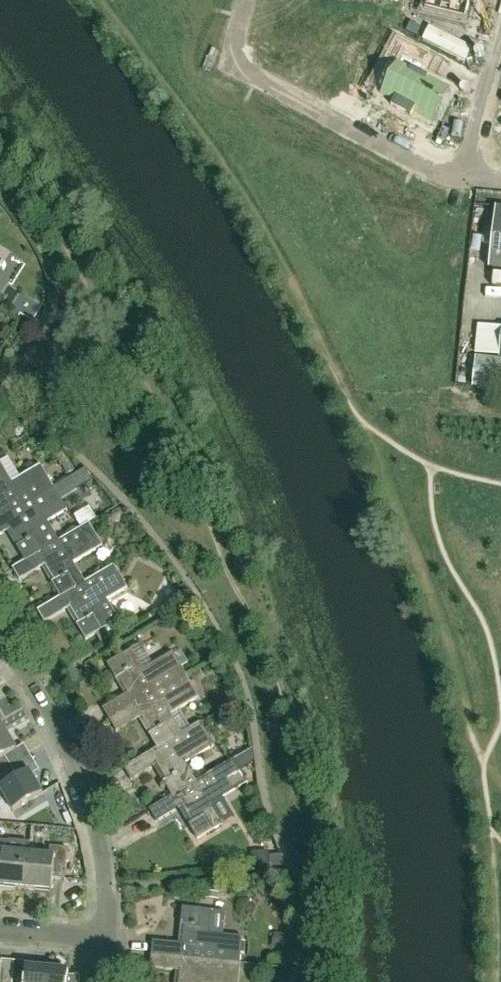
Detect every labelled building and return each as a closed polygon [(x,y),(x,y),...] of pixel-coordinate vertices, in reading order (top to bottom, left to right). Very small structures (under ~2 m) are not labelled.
[(426,12),(466,22),(472,1),(468,0),(429,0),(426,12)] [(398,67),(383,96),(396,103),(393,109),(411,118),(414,113),(433,122),(444,100),(442,99),(445,92),(430,84),(431,83),(420,77),(432,54),(397,36),(384,60),(398,67)] [(496,206),(489,266),(500,268),(500,207),(496,206)] [(13,254),(0,247),(0,275),(13,254)] [(475,356),(472,385),(500,389),(500,359),(475,356)] [(0,461),(0,519),(54,486),(41,464),(21,475),(9,455),(0,461)] [(0,519),(0,535),(10,528),(20,544),(17,546),(25,560),(59,540),(48,520),(67,508),(54,486),(0,519)] [(60,596),(85,581),(74,561),(102,544),(89,522),(59,540),(25,560),(13,567),(20,580),(45,564),(55,580),(52,582),(60,596)] [(85,581),(60,596),(38,610),(45,622),(70,607),(80,622),(77,624),(86,639),(119,619),(107,599),(128,587),(114,564),(85,581)] [(128,692),(103,707),(110,719),(186,673),(173,651),(153,663),(144,668),(132,648),(107,663),(116,677),(119,676),(128,692)] [(110,719),(117,731),(142,716),(152,731),(148,733),(157,747),(191,727),(180,707),(199,696),(186,673),(110,719)] [(229,711),(235,723),(244,718),(237,706),(229,711)] [(124,767),(131,778),(132,779),(157,764),(166,780),(164,781),(172,795),(197,781),(186,761),(215,744),(201,721),(191,727),(157,747),(124,767)] [(0,728),(0,773),(12,766),(6,755),(17,748),(4,726),(0,728)] [(198,839),(212,830),(222,824),(210,804),(248,781),(235,758),(197,781),(172,795),(149,809),(157,821),(182,806),(192,822),(189,824),(198,839)] [(0,773),(0,801),(5,797),(13,811),(43,792),(30,770),(18,777),(12,766),(0,773)] [(0,841),(0,872),(0,876),(0,886),(25,888),(29,852),(8,850),(9,842),(0,841)] [(50,845),(49,854),(29,852),(25,888),(51,891),(52,877),(65,878),(68,847),(50,845)] [(153,942),(152,954),(240,962),(243,936),(224,934),(221,934),(210,933),(212,910),(183,907),(181,925),(184,925),(182,943),(153,940),(153,942)] [(240,962),(152,954),(151,968),(180,970),(179,981),(239,981),(240,962)] [(47,967),(25,965),(24,981),(46,981),(47,967)] [(67,974),(68,969),(47,967),(46,981),(67,981),(67,974)]
